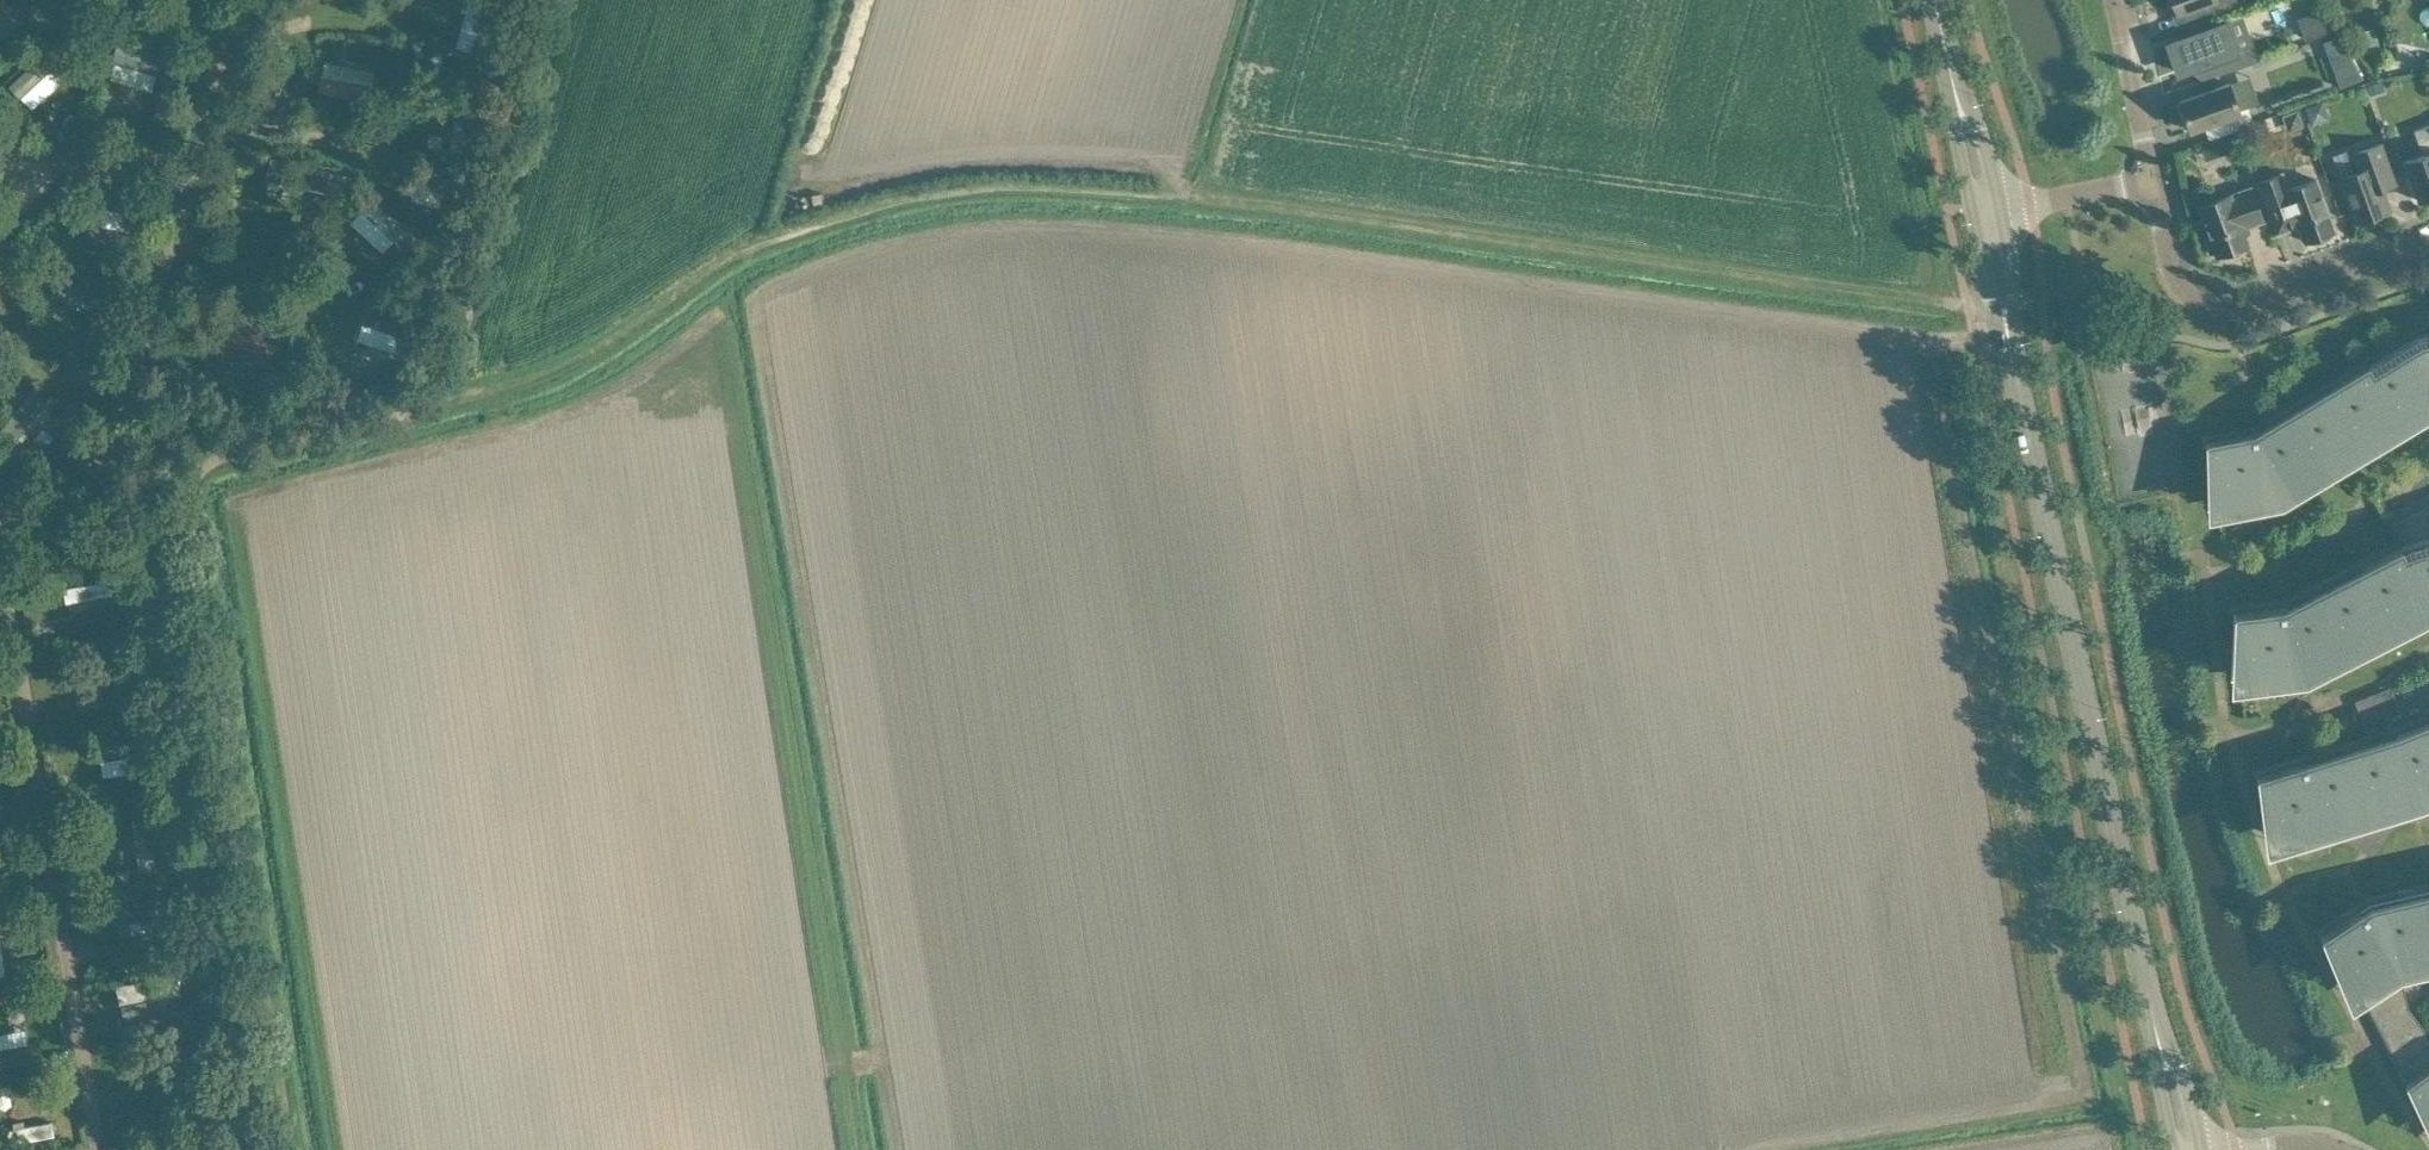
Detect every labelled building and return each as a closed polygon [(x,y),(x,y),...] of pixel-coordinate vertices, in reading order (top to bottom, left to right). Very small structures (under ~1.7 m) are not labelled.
[(2182,27),(2239,6),(2237,0),(2172,0),(2182,27)] [(2320,13),(2298,21),(2306,45),(2329,37),(2320,13)] [(2225,23),(2191,35),(2169,43),(2179,72),(2197,65),(2202,80),(2252,62),(2246,46),(2235,50),(2225,23)] [(2376,28),(2356,33),(2361,52),(2381,47),(2376,28)] [(136,54),(169,55),(169,41),(137,39),(136,54)] [(27,70),(39,83),(72,55),(60,41),(27,70)] [(2353,59),(2333,66),(2340,88),(2361,80),(2353,59)] [(2254,122),(2248,107),(2239,110),(2230,83),(2180,100),(2181,103),(2177,104),(2182,117),(2186,116),(2191,129),(2204,124),(2209,138),(2254,122)] [(2324,103),(2333,119),(2346,112),(2338,96),(2324,103)] [(2413,129),(2422,154),(2404,160),(2418,200),(2428,196),(2428,124),(2413,129)] [(2252,127),(2220,138),(2225,151),(2257,140),(2252,127)] [(2396,184),(2384,152),(2381,142),(2353,152),(2358,167),(2356,171),(2340,177),(2356,222),(2390,210),(2382,189),(2396,184)] [(2334,230),(2326,208),(2316,178),(2288,189),(2282,173),(2258,181),(2276,233),(2299,225),(2305,241),(2311,238),(2312,240),(2317,241),(2321,240),(2325,238),(2328,234),(2328,232),(2334,230)] [(2230,194),(2221,197),(2199,205),(2210,237),(2206,238),(2211,251),(2215,250),(2216,254),(2248,243),(2242,227),(2263,220),(2252,187),(2231,194),(2230,194)] [(2417,330),(2261,424),(2247,433),(2207,440),(2220,505),(2279,494),(2428,403),(2428,328),(2417,330)] [(2405,544),(2428,536),(2428,502),(2394,520),(2405,544)] [(2405,544),(2284,604),(2235,610),(2243,676),(2303,669),(2428,605),(2428,536),(2405,544)] [(112,593),(109,579),(64,588),(66,602),(112,593)] [(2375,692),(2355,700),(2367,731),(2388,723),(2375,692)] [(2396,733),(2259,775),(2278,837),(2418,794),(2428,790),(2428,719),(2396,733)] [(141,760),(140,746),(119,747),(120,761),(141,760)] [(147,809),(154,863),(170,861),(163,807),(147,809)] [(2370,902),(2322,933),(2358,989),(2407,1082),(2428,1065),(2428,1034),(2409,1006),(2402,971),(2428,964),(2428,888),(2370,902)] [(193,1007),(182,1009),(185,1023),(196,1021),(193,1007)] [(2407,1082),(2428,1112),(2428,1065),(2407,1082)] [(69,1111),(41,1112),(42,1127),(69,1126),(69,1111)]
